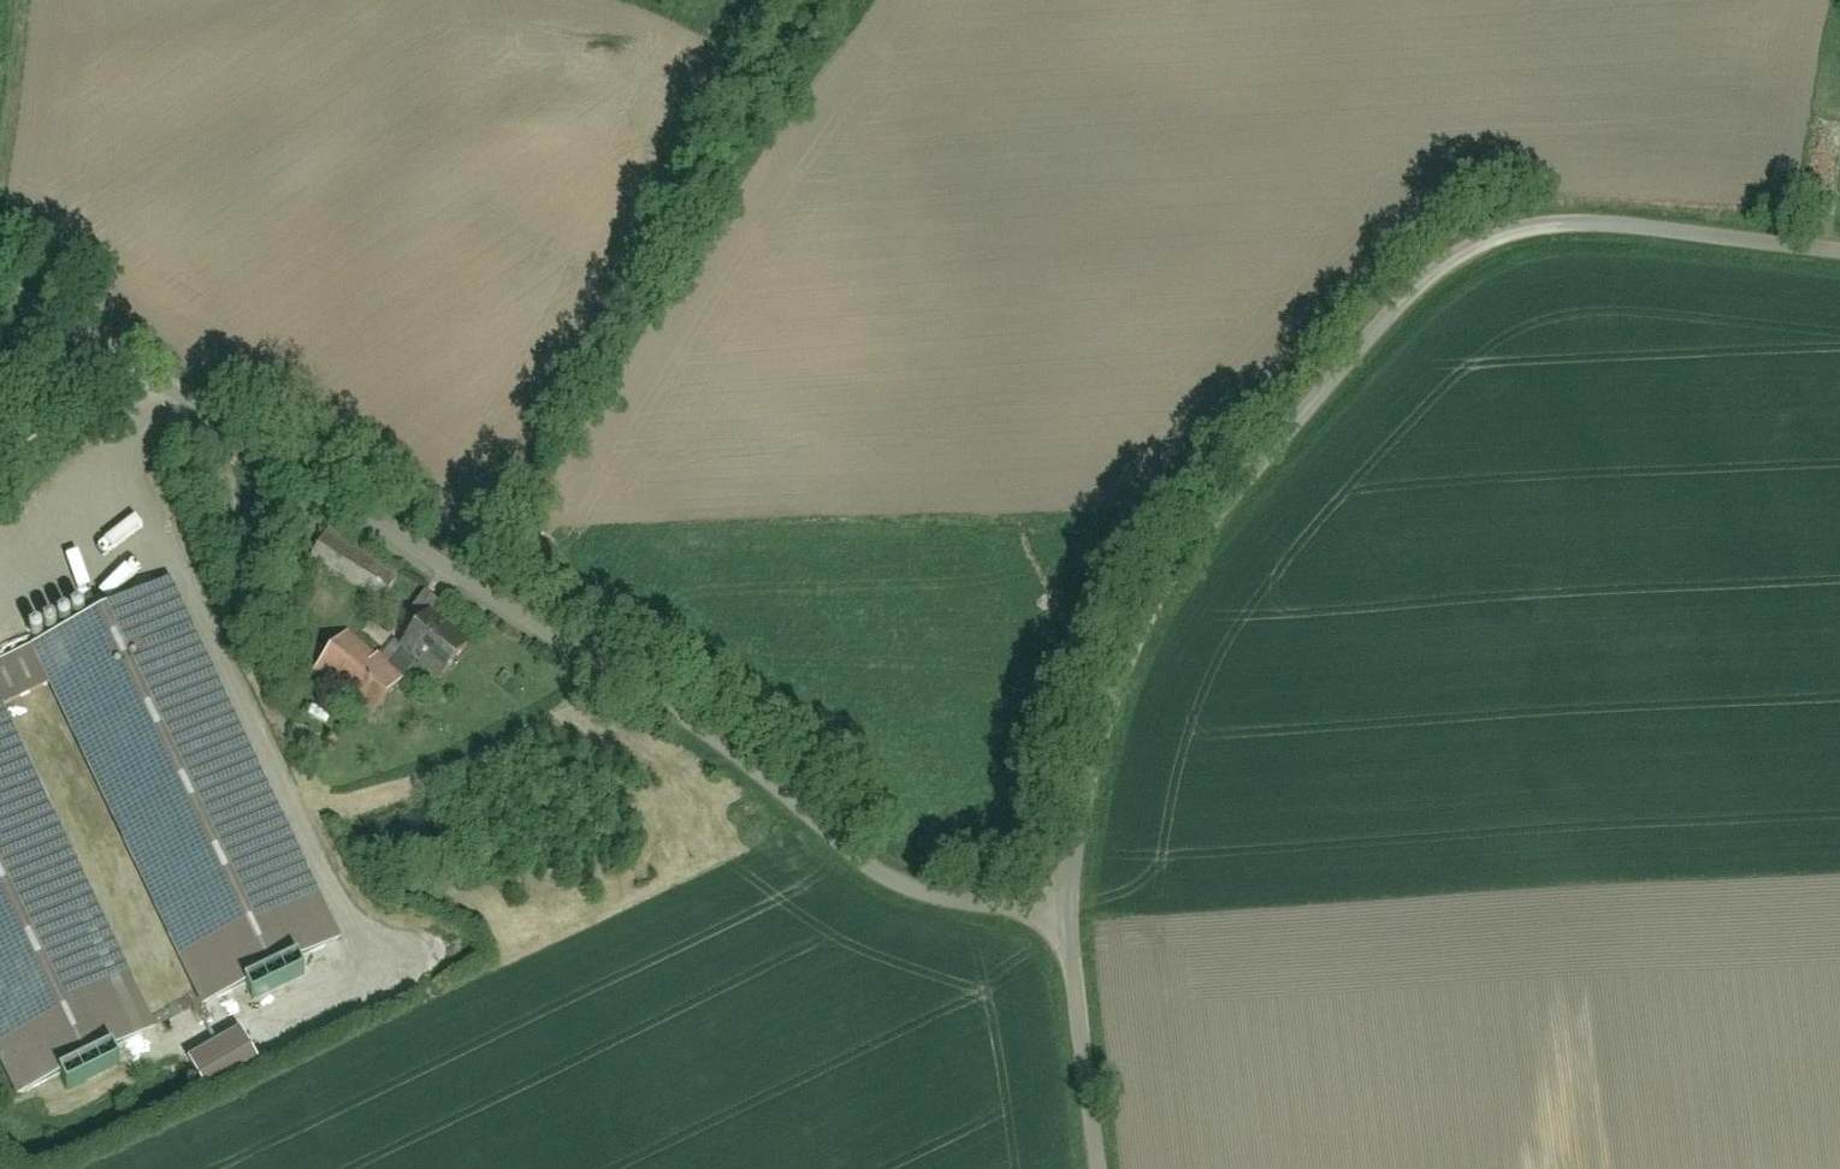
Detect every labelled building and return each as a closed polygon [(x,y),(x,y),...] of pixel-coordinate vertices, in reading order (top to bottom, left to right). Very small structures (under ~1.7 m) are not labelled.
[(339,532),(318,561),(371,598),(392,569),(339,532)] [(17,1097),(164,1020),(14,701),(56,679),(208,999),(349,933),(183,570),(33,642),(0,660),(0,1059),(17,1097)] [(421,586),(395,612),(411,628),(436,601),(421,586)] [(436,607),(401,645),(441,681),(476,643),(436,607)] [(347,639),(316,674),(370,721),(401,686),(347,639)]
